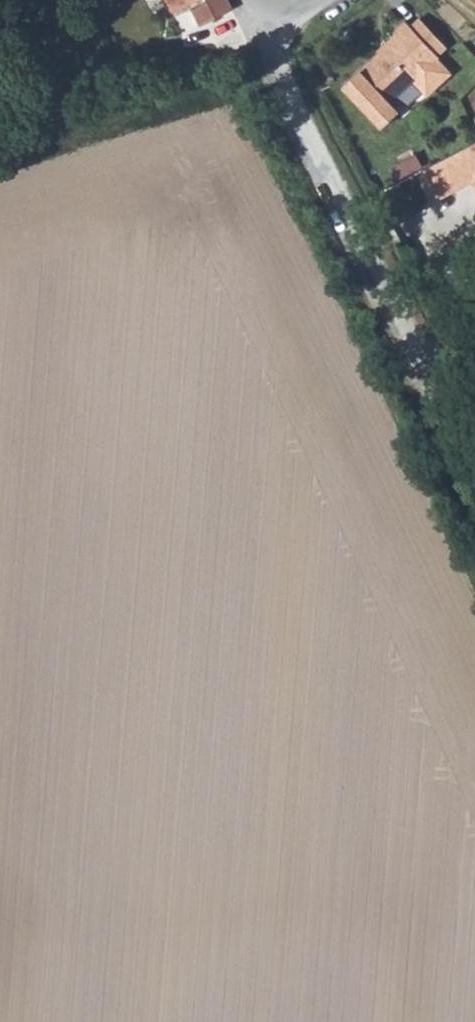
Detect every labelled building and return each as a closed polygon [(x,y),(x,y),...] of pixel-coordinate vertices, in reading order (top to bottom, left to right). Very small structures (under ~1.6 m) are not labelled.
[(171,14),(185,8),(197,32),(226,19),(233,16),(225,0),(164,0),(171,14)] [(417,0),(410,0),(397,11),(426,45),(442,29),(417,0)] [(395,10),(382,21),(386,25),(329,77),(367,118),(387,100),(378,90),(400,69),(414,85),(439,62),(425,47),(427,46),(426,45),(397,11),(395,10)] [(454,152),(474,195),(474,141),(454,152)]
